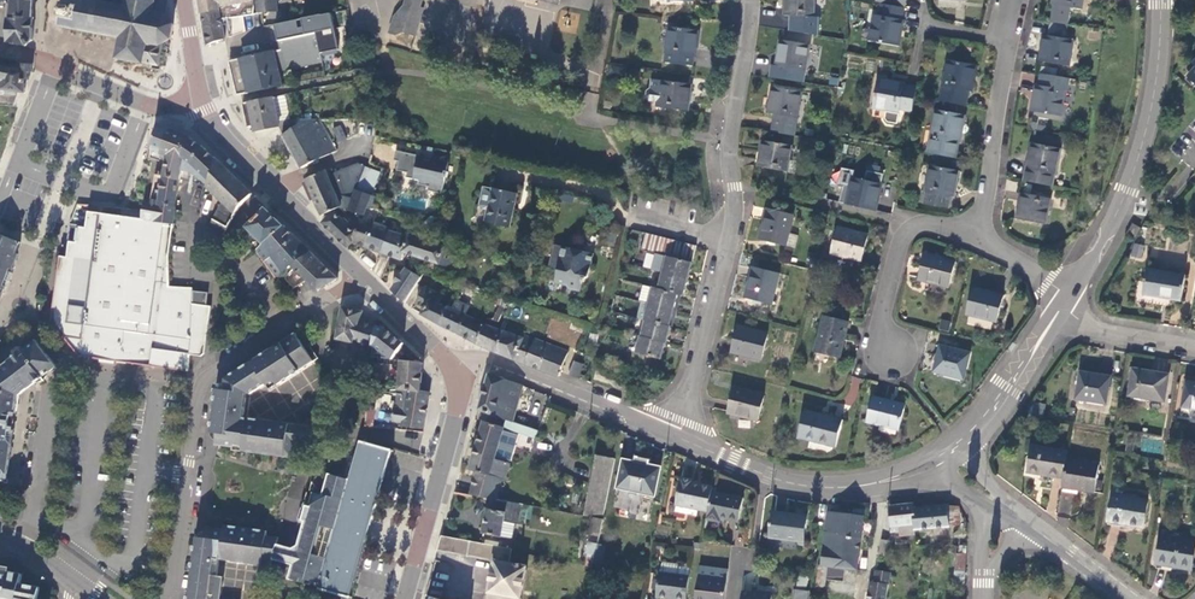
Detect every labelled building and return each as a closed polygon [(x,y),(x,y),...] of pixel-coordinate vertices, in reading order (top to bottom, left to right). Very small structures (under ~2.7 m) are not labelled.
[(9,18),(6,17),(6,43),(23,47),(25,47),(32,41),(33,0),(10,0),(9,18)] [(97,0),(64,0),(60,27),(120,39),(117,58),(157,66),(161,44),(170,40),(173,24),(164,12),(166,1),(163,0),(128,0),(127,6),(97,0)] [(222,25),(233,23),(233,19),(239,19),(237,6),(254,2),(253,0),(198,0),(200,12),(203,27),(206,46),(224,40),(222,25)] [(255,2),(257,13),(258,13),(276,12),(276,3),(278,2),(278,0),(255,0),(255,2)] [(422,0),(406,0),(404,6),(408,13),(417,16),(422,0)] [(784,16),(814,17),(815,0),(785,0),(784,16)] [(1083,0),(1053,0),(1052,5),(1053,5),(1050,22),(1067,25),(1071,8),(1081,10),(1083,0)] [(255,2),(254,2),(237,6),(239,19),(258,16),(258,13),(257,13),(255,2)] [(901,20),(903,8),(881,4),(878,16),(874,16),(869,42),(898,46),(903,21),(901,20)] [(421,17),(417,16),(408,13),(404,6),(393,19),(389,33),(394,35),(404,33),(415,36),(421,17)] [(559,31),(578,33),(579,11),(560,10),(559,31)] [(340,63),(329,15),(322,16),(322,15),(274,26),(279,51),(228,63),(232,78),(236,97),(281,87),(278,72),(321,63),(322,67),(340,63)] [(1065,39),(1067,25),(1050,22),(1048,36),(1044,36),(1040,61),(1069,66),(1074,40),(1065,39)] [(693,67),(697,32),(668,28),(663,63),(693,67)] [(810,46),(779,41),(775,66),(805,72),(810,46)] [(947,61),(940,101),(967,106),(970,92),(972,92),(977,66),(947,61)] [(30,73),(31,65),(22,64),(21,69),(0,66),(0,94),(3,94),(3,89),(16,91),(23,93),(24,90),(27,72),(30,73)] [(889,73),(880,72),(874,108),(887,111),(885,119),(887,123),(897,124),(900,110),(912,113),(916,88),(904,86),(904,83),(887,80),(889,73)] [(1067,90),(1070,79),(1041,74),(1039,86),(1035,86),(1031,112),(1061,117),(1065,90),(1067,90)] [(690,85),(650,80),(649,89),(645,92),(644,98),(648,102),(658,104),(658,108),(687,112),(690,85)] [(775,115),(772,132),(795,137),(802,93),(772,88),(768,114),(775,115)] [(290,120),(285,96),(272,98),(277,122),(290,120)] [(278,128),(282,136),(298,126),(295,119),(290,120),(277,122),(272,98),(255,102),(241,104),(244,119),(246,128),(252,127),(253,133),(278,128)] [(935,138),(932,154),(955,159),(958,141),(960,142),(961,133),(963,124),(965,115),(935,110),(930,137),(935,138)] [(295,119),(298,126),(301,125),(301,120),(311,120),(311,115),(295,115),(295,119)] [(336,152),(319,120),(311,120),(301,120),(301,125),(298,126),(282,136),(293,157),(300,169),(336,152)] [(149,203),(143,202),(140,219),(172,224),(174,209),(182,163),(189,138),(190,137),(156,124),(151,149),(155,151),(155,154),(167,159),(163,176),(158,204),(149,203)] [(345,140),(339,126),(332,130),(338,143),(345,140)] [(930,137),(927,153),(932,154),(935,138),(930,137)] [(216,160),(196,141),(189,138),(182,163),(207,182),(216,160)] [(792,147),(762,141),(757,167),(795,174),(798,163),(789,161),(792,147)] [(1031,144),(1024,181),(1054,187),(1061,150),(1031,144)] [(426,157),(401,151),(399,161),(397,170),(407,172),(406,177),(419,180),(418,184),(429,186),(428,190),(442,194),(445,177),(447,178),(448,172),(446,172),(449,162),(431,158),(430,161),(426,160),(426,157)] [(223,202),(209,227),(222,236),(234,215),(251,194),(216,160),(207,182),(206,185),(223,202)] [(363,216),(371,196),(370,196),(373,186),(371,182),(365,180),(367,170),(360,165),(329,178),(326,171),(305,180),(321,216),(324,215),(340,208),(341,209),(363,216)] [(959,172),(929,166),(922,204),(949,209),(951,197),(954,198),(959,172)] [(840,203),(846,204),(876,211),(884,175),(868,171),(865,182),(853,179),(855,171),(843,168),(838,187),(844,188),(840,203)] [(163,176),(153,174),(149,203),(158,204),(163,176)] [(509,228),(517,194),(493,188),(493,190),(484,187),(480,205),(482,209),(488,210),(485,222),(509,228)] [(1051,199),(1022,194),(1017,219),(1046,225),(1051,199)] [(246,227),(262,244),(283,226),(264,207),(246,227)] [(352,238),(358,224),(353,222),(355,218),(345,214),(344,215),(341,209),(340,208),(324,215),(327,218),(322,223),(347,248),(351,243),(352,238)] [(786,246),(789,233),(794,217),(768,210),(760,239),(786,246)] [(203,357),(210,307),(207,305),(209,293),(192,292),(192,289),(168,287),(168,286),(168,254),(172,224),(140,219),(113,215),(89,212),(86,227),(80,227),(77,242),(70,241),(67,257),(62,256),(51,321),(66,338),(65,339),(79,357),(187,371),(189,355),(203,357)] [(351,243),(381,254),(388,232),(372,225),(376,215),(367,212),(363,221),(355,218),(353,222),(358,224),(352,238),(351,243)] [(415,234),(420,237),(431,225),(421,222),(415,234)] [(1135,238),(1140,229),(1133,225),(1128,234),(1135,238)] [(283,226),(262,244),(256,251),(264,262),(293,236),(283,226)] [(868,236),(838,228),(832,254),(861,262),(868,236)] [(381,254),(401,261),(404,254),(409,237),(390,229),(388,232),(381,254)] [(646,233),(642,251),(651,253),(655,235),(646,233)] [(798,235),(789,233),(786,246),(794,249),(798,235)] [(6,287),(8,287),(13,273),(12,273),(19,254),(16,253),(21,243),(0,235),(0,303),(6,287)] [(655,235),(651,253),(659,255),(664,238),(655,235)] [(293,236),(264,262),(276,279),(291,266),(310,252),(293,236)] [(404,254),(451,268),(454,258),(456,251),(424,241),(424,242),(409,237),(404,254)] [(664,238),(659,255),(666,257),(668,257),(672,240),(664,238)] [(675,259),(679,242),(672,240),(668,257),(675,259)] [(679,242),(675,259),(683,261),(688,244),(679,242)] [(595,254),(556,244),(553,255),(561,258),(557,280),(566,283),(568,286),(581,289),(583,282),(585,282),(586,278),(589,276),(592,264),(595,254)] [(692,263),(696,246),(688,244),(683,261),(692,263)] [(1147,246),(1138,244),(1135,255),(1144,258),(1147,246)] [(460,260),(463,250),(457,248),(456,251),(454,258),(460,260)] [(317,290),(337,278),(310,252),(291,266),(317,290)] [(955,262),(926,255),(920,281),(949,288),(955,262)] [(666,257),(662,273),(688,280),(692,263),(683,261),(675,259),(668,257),(666,257)] [(404,302),(422,274),(407,269),(393,292),(404,302)] [(779,275),(753,269),(746,298),(772,305),(779,275)] [(1185,276),(1147,270),(1143,295),(1181,301),(1185,276)] [(662,273),(658,290),(677,294),(684,296),(688,280),(662,273)] [(645,286),(642,302),(649,304),(652,288),(645,286)] [(422,309),(420,315),(439,325),(446,308),(437,305),(441,297),(422,288),(414,304),(422,309)] [(652,288),(649,304),(673,311),(677,294),(658,290),(652,288)] [(1003,296),(974,289),(967,315),(996,322),(1003,296)] [(493,303),(505,307),(507,302),(494,297),(493,303)] [(450,307),(447,306),(446,308),(439,325),(456,334),(466,315),(467,313),(470,307),(459,301),(454,301),(450,307)] [(642,302),(638,318),(645,320),(649,304),(642,302)] [(649,304),(645,320),(646,320),(670,327),(673,311),(649,304)] [(354,363),(371,365),(372,356),(373,348),(371,347),(376,326),(359,320),(362,312),(342,307),(335,339),(351,343),(351,342),(352,342),(353,342),(356,343),(354,363)] [(470,307),(467,313),(477,318),(480,312),(470,307)] [(456,334),(476,344),(484,325),(466,315),(456,334)] [(840,358),(849,323),(823,317),(815,351),(840,358)] [(496,329),(499,322),(489,318),(486,326),(484,325),(476,344),(514,360),(523,339),(496,329)] [(949,331),(951,322),(940,319),(938,329),(949,331)] [(646,320),(642,338),(666,344),(670,327),(646,320)] [(373,348),(372,356),(390,359),(402,343),(384,328),(376,326),(371,347),(373,348)] [(768,335),(738,327),(732,353),(761,360),(768,335)] [(37,341),(27,329),(0,349),(0,369),(37,341)] [(588,344),(597,347),(600,334),(591,331),(588,344)] [(223,390),(216,389),(210,433),(216,433),(215,441),(215,444),(233,447),(233,450),(293,458),(294,454),(298,454),(299,451),(302,448),(309,450),(312,427),(243,417),(233,416),(236,393),(247,394),(250,394),(266,384),(270,389),(312,361),(302,346),(294,334),(277,344),(276,345),(225,378),(223,390)] [(536,340),(524,335),(523,339),(514,360),(525,365),(536,340)] [(662,360),(666,344),(642,338),(640,337),(637,353),(662,360)] [(552,346),(536,340),(525,365),(541,370),(552,346)] [(57,367),(37,341),(0,369),(0,410),(17,413),(20,395),(38,382),(57,367)] [(308,343),(302,346),(312,361),(317,358),(308,343)] [(568,352),(552,346),(541,370),(558,377),(568,352)] [(970,354),(941,347),(935,372),(964,380),(970,354)] [(422,363),(400,360),(397,393),(396,401),(405,402),(404,408),(425,412),(428,392),(419,392),(422,363)] [(577,379),(583,364),(575,361),(569,375),(577,379)] [(1168,376),(1134,370),(1129,396),(1164,402),(1168,376)] [(611,376),(596,371),(594,379),(608,384),(611,376)] [(1110,377),(1080,372),(1076,399),(1106,404),(1110,377)] [(510,421),(522,385),(488,373),(478,410),(506,420),(510,421)] [(853,377),(846,402),(854,404),(861,379),(853,377)] [(1187,381),(1182,407),(1194,410),(1194,383),(1187,381)] [(764,395),(734,388),(728,414),(758,421),(764,395)] [(375,393),(368,392),(366,407),(374,408),(375,393)] [(243,417),(247,394),(236,393),(233,416),(243,417)] [(905,406),(874,398),(868,423),(900,430),(905,406)] [(401,426),(422,429),(425,412),(404,408),(405,402),(396,401),(392,421),(401,423),(401,426)] [(374,408),(366,407),(364,427),(372,428),(374,408)] [(14,438),(15,425),(17,413),(0,410),(0,437),(14,438)] [(843,421),(805,411),(798,438),(836,448),(843,421)] [(518,433),(521,425),(510,421),(506,420),(503,428),(518,433)] [(476,472),(470,495),(489,498),(495,499),(500,481),(504,481),(509,463),(494,459),(502,431),(503,428),(484,421),(469,469),(476,472)] [(518,433),(527,435),(530,428),(521,425),(518,433)] [(535,438),(538,431),(530,428),(527,435),(535,438)] [(517,435),(502,431),(494,459),(509,463),(517,435)] [(0,437),(0,480),(8,482),(9,473),(14,438),(0,437)] [(297,549),(293,563),(290,573),(312,580),(321,582),(319,590),(348,598),(368,532),(378,496),(391,449),(361,441),(356,457),(348,455),(342,476),(328,472),(322,494),(311,491),(303,519),(305,520),(297,549)] [(1028,472),(1064,478),(1067,460),(1068,453),(1032,447),(1028,472)] [(596,455),(583,516),(593,518),(601,519),(614,459),(596,455)] [(659,468),(623,460),(617,487),(618,487),(653,495),(659,468)] [(1099,466),(1067,460),(1064,478),(1062,488),(1094,493),(1099,466)] [(701,516),(706,517),(711,492),(712,487),(693,483),(693,480),(680,478),(674,504),(702,511),(701,516)] [(651,502),(653,495),(618,487),(617,495),(651,502)] [(743,498),(711,492),(706,517),(705,519),(718,522),(719,519),(738,523),(743,498)] [(1148,501),(1113,494),(1108,522),(1144,527),(1148,501)] [(516,524),(520,504),(495,499),(489,498),(482,532),(504,537),(507,522),(516,524)] [(900,536),(915,534),(914,531),(914,525),(915,525),(913,508),(912,504),(890,506),(891,527),(899,526),(900,536)] [(946,505),(913,508),(915,525),(914,525),(914,531),(948,528),(948,526),(946,507),(946,505)] [(959,508),(946,507),(948,526),(960,525),(959,508)] [(788,513),(771,510),(768,538),(789,541),(789,539),(801,540),(802,529),(805,530),(807,512),(797,511),(796,515),(788,514),(788,513)] [(815,585),(824,586),(825,580),(843,582),(844,570),(856,571),(863,516),(827,512),(820,567),(818,566),(815,585)] [(589,532),(598,534),(601,519),(593,518),(589,532)] [(610,521),(601,519),(598,534),(596,544),(591,567),(601,569),(610,521)] [(270,565),(272,557),(276,542),(278,536),(266,534),(266,530),(224,524),(223,529),(205,526),(204,529),(203,537),(201,537),(193,598),(221,598),(225,575),(218,574),(221,558),(270,565)] [(196,536),(186,598),(193,598),(201,537),(196,536)] [(449,552),(454,538),(442,536),(438,550),(449,552)] [(1161,536),(1156,564),(1192,570),(1194,550),(1194,542),(1161,536)] [(449,552),(494,561),(497,546),(454,538),(449,552)] [(889,541),(881,540),(878,556),(886,557),(889,541)] [(285,545),(276,542),(272,557),(282,560),(293,563),(297,549),(285,545)] [(586,555),(584,565),(591,567),(596,544),(587,542),(585,553),(586,555)] [(487,598),(520,598),(527,567),(508,563),(511,550),(511,549),(497,546),(494,561),(489,586),(487,598)] [(955,587),(964,589),(966,554),(956,554),(952,580),(955,581),(955,587)] [(727,571),(705,569),(703,579),(696,578),(694,598),(724,598),(727,571)] [(890,573),(876,571),(874,582),(888,585),(890,573)] [(19,587),(21,576),(9,574),(0,572),(0,598),(36,598),(18,594),(19,587)] [(311,584),(312,580),(290,573),(289,577),(311,584)] [(689,577),(658,573),(655,597),(668,598),(686,598),(689,577)] [(888,585),(874,582),(870,582),(868,592),(867,598),(885,598),(888,585)] [(38,591),(19,587),(18,594),(36,598),(38,591)] [(809,590),(792,589),(791,598),(808,598),(809,590)]
